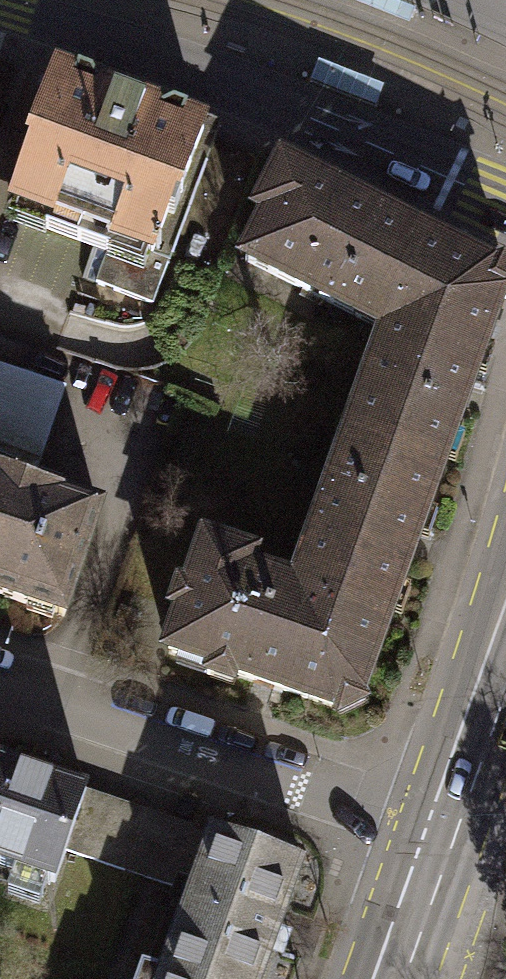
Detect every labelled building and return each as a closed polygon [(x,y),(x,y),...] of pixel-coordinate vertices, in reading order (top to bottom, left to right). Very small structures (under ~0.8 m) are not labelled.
[(74,85),(57,78),(34,139),(31,138),(23,161),(28,163),(12,204),(82,230),(77,244),(93,249),(82,278),(153,305),(170,260),(154,253),(168,215),(174,218),(183,195),(180,194),(203,133),(184,126),(188,117),(174,112),(162,118),(98,94),(93,81),(78,76),(74,85)] [(245,260),(386,332),(388,333),(422,237),(283,166),(259,212),(267,217),(245,260)] [(386,332),(350,433),(442,466),(502,297),(505,295),(505,279),(503,270),(493,274),(422,237),(388,333),(386,332)] [(31,487),(64,389),(0,367),(0,477),(31,487)] [(387,622),(442,466),(350,433),(295,588),(295,589),(387,622)] [(0,477),(0,594),(64,616),(100,510),(31,487),(0,477)] [(361,696),(387,622),(295,589),(295,588),(248,572),(252,559),(205,543),(168,650),(211,665),(207,677),(233,686),(237,674),(336,707),(336,708),(340,718),(366,706),(361,696)] [(54,883),(65,850),(85,793),(86,792),(0,763),(0,864),(54,883)] [(65,850),(122,870),(142,813),(85,793),(65,850)] [(142,813),(122,870),(172,887),(176,873),(192,830),(142,813)] [(168,978),(263,978),(277,938),(303,866),(212,834),(211,836),(192,830),(176,873),(195,880),(161,976),(168,978)] [(161,976),(143,970),(140,978),(168,978),(161,976)]
